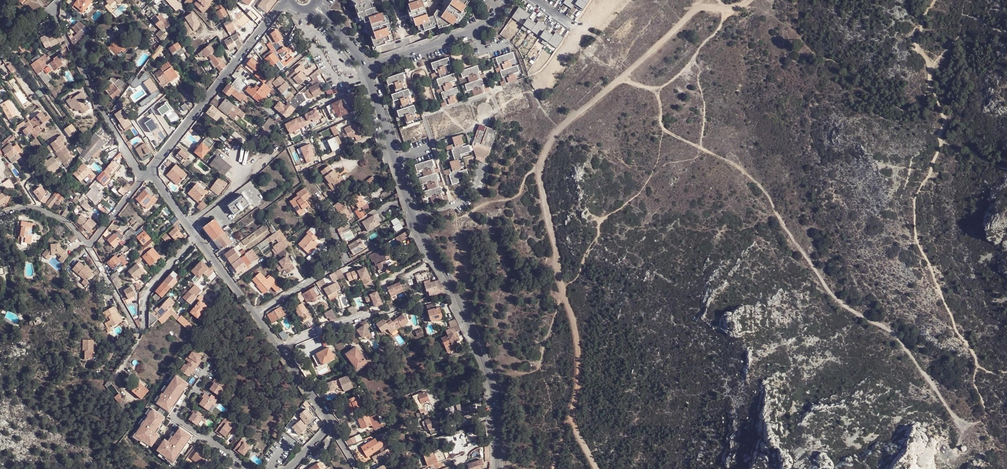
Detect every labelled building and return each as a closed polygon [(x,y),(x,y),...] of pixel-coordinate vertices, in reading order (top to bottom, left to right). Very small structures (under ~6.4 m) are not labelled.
[(90,0),(82,0),(80,2),(79,1),(75,6),(84,13),(93,2),(90,0)] [(185,4),(186,5),(189,8),(195,0),(188,0),(185,4)] [(204,14),(208,10),(206,9),(210,5),(213,2),(212,0),(201,0),(195,5),(204,14)] [(274,0),(264,0),(260,5),(269,12),(276,2),(274,0)] [(350,0),(354,3),(355,6),(353,7),(355,10),(356,10),(357,13),(356,14),(357,18),(361,17),(362,20),(364,20),(364,23),(366,23),(370,22),(375,36),(371,37),(374,46),(376,47),(386,44),(385,41),(388,40),(390,40),(388,35),(390,35),(388,30),(383,18),(382,13),(376,15),(371,1),(369,1),(368,0),(349,0),(350,0)] [(409,3),(407,4),(409,9),(413,21),(415,26),(417,25),(418,30),(419,29),(423,28),(424,31),(435,27),(434,24),(437,23),(438,26),(441,25),(442,27),(451,24),(452,25),(455,20),(462,10),(465,6),(464,5),(466,1),(465,0),(450,0),(451,1),(443,13),(440,11),(436,9),(433,14),(434,15),(428,17),(423,3),(425,2),(426,0),(408,0),(409,3)] [(440,11),(443,13),(451,1),(450,0),(448,0),(440,11)] [(573,2),(582,8),(588,0),(575,0),(573,2)] [(260,5),(259,7),(267,14),(269,12),(260,5)] [(75,6),(73,8),(82,16),(84,13),(75,6)] [(219,20),(228,17),(223,6),(219,7),(216,9),(217,13),(215,13),(218,21),(219,20)] [(529,13),(519,6),(511,16),(528,28),(532,22),(526,17),(529,13)] [(464,13),(463,10),(462,10),(455,20),(456,21),(458,21),(464,13)] [(194,13),(186,19),(188,22),(181,26),(185,32),(186,31),(190,36),(195,33),(194,31),(198,28),(197,26),(201,24),(194,13)] [(149,18),(162,32),(166,27),(168,29),(171,27),(160,15),(157,18),(153,14),(149,18)] [(542,38),(547,32),(541,27),(544,23),(535,17),(532,22),(528,28),(542,38)] [(71,41),(74,48),(86,37),(89,34),(91,32),(92,31),(89,28),(87,30),(84,34),(81,31),(84,28),(79,22),(72,28),(78,34),(74,38),(71,35),(69,38),(71,41)] [(366,23),(371,37),(375,36),(370,22),(366,23)] [(233,23),(225,27),(230,35),(236,32),(235,29),(233,25),(233,23)] [(541,73),(535,82),(545,88),(563,60),(581,32),(574,28),(572,31),(568,28),(557,45),(539,72),(541,73)] [(559,33),(550,28),(547,32),(542,38),(550,44),(559,33)] [(284,48),(280,41),(282,40),(277,31),(271,34),(272,35),(268,38),(271,43),(273,47),(277,53),(284,48)] [(56,35),(55,33),(49,36),(50,37),(47,38),(46,37),(41,39),(46,50),(51,47),(52,48),(65,42),(62,35),(61,33),(56,35)] [(238,35),(232,39),(237,47),(239,52),(243,47),(238,35)] [(229,51),(237,47),(232,39),(229,41),(227,37),(223,40),(229,51)] [(115,44),(109,49),(108,48),(107,48),(106,49),(106,50),(113,59),(118,55),(122,51),(124,53),(130,48),(138,56),(146,49),(142,45),(138,49),(132,43),(128,46),(123,39),(121,41),(120,40),(117,42),(116,41),(114,42),(115,44)] [(279,57),(277,53),(273,47),(271,43),(267,45),(274,54),(265,60),(271,68),(276,64),(279,68),(283,65),(279,57)] [(181,49),(179,44),(176,46),(175,45),(173,46),(174,48),(171,50),(173,54),(176,52),(177,54),(179,53),(180,55),(184,53),(181,49)] [(160,45),(151,55),(155,58),(164,48),(160,45)] [(210,47),(202,53),(203,55),(207,53),(220,73),(221,73),(225,69),(227,67),(222,62),(221,62),(210,47)] [(288,49),(284,48),(277,53),(279,57),(280,56),(283,61),(284,60),(286,59),(287,59),(288,59),(289,58),(290,56),(291,56),(295,49),(289,47),(288,49)] [(185,52),(189,58),(194,55),(190,49),(185,52)] [(513,53),(496,59),(499,68),(495,69),(497,73),(500,72),(503,82),(500,83),(501,86),(507,85),(517,81),(515,74),(519,72),(517,66),(512,67),(510,61),(515,59),(513,53)] [(32,66),(35,70),(45,63),(45,62),(48,60),(45,56),(42,59),(34,64),(32,66)] [(45,63),(35,70),(45,84),(51,80),(52,80),(50,77),(48,75),(52,72),(55,70),(56,72),(64,66),(58,57),(54,60),(55,61),(47,67),(45,63)] [(283,61),(282,62),(283,65),(285,68),(296,58),(293,57),(286,63),(284,60),(283,61)] [(146,58),(140,64),(144,68),(146,66),(150,61),(146,58)] [(253,59),(248,65),(256,71),(261,66),(253,59)] [(448,59),(431,65),(435,74),(431,75),(432,78),(437,77),(436,74),(438,73),(439,76),(446,74),(444,67),(450,65),(448,59)] [(171,84),(179,78),(169,63),(161,69),(162,71),(168,79),(169,82),(171,84)] [(253,75),(256,72),(248,66),(246,69),(253,75)] [(477,66),(460,72),(463,79),(467,77),(469,84),(465,86),(468,92),(472,91),(474,97),(485,93),(483,87),(484,87),(482,80),(480,80),(478,74),(479,73),(477,66)] [(303,74),(298,69),(294,72),(295,73),(291,77),(299,86),(305,81),(301,75),(302,74),(303,74)] [(261,70),(257,76),(264,82),(269,76),(261,70)] [(168,79),(162,71),(155,75),(161,84),(168,79)] [(151,94),(139,103),(142,107),(161,94),(145,72),(139,80),(136,78),(133,83),(131,85),(135,88),(143,82),(151,94)] [(405,117),(407,124),(422,118),(421,115),(417,116),(416,113),(417,113),(415,106),(412,108),(410,104),(416,102),(415,98),(412,100),(411,97),(412,97),(410,90),(407,91),(406,87),(411,86),(410,82),(406,84),(405,81),(407,80),(405,74),(396,77),(388,79),(390,85),(394,84),(397,95),(393,96),(395,102),(399,101),(403,110),(399,112),(401,119),(405,117)] [(453,74),(437,80),(440,90),(436,91),(437,94),(442,93),(445,103),(440,105),(442,108),(458,103),(456,96),(460,95),(458,88),(454,89),(451,82),(456,81),(453,74)] [(161,84),(155,75),(153,76),(160,86),(161,87),(169,82),(168,79),(161,84)] [(290,88),(281,77),(273,83),(282,94),(290,88)] [(103,88),(113,100),(122,93),(121,93),(119,90),(121,88),(125,85),(120,79),(114,84),(111,80),(103,88)] [(237,79),(231,87),(239,94),(246,86),(237,79)] [(319,84),(306,91),(310,100),(324,92),(319,84)] [(223,92),(229,97),(231,94),(239,100),(241,102),(244,98),(229,85),(223,92)] [(261,104),(272,91),(264,85),(258,92),(253,88),(251,89),(248,87),(245,91),(261,104)] [(50,88),(49,89),(55,98),(58,96),(55,92),(54,92),(52,89),(51,90),(50,88)] [(351,92),(354,101),(368,97),(365,90),(363,88),(351,92)] [(196,92),(194,95),(199,103),(203,98),(196,92)] [(71,99),(68,101),(66,102),(72,111),(74,110),(76,113),(77,113),(80,111),(83,115),(90,110),(87,106),(85,107),(82,102),(85,100),(81,94),(78,96),(74,99),(73,97),(72,97),(71,98),(71,99)] [(199,103),(194,95),(190,98),(196,107),(199,103)] [(295,98),(288,104),(295,109),(300,105),(295,98)] [(239,110),(226,100),(224,102),(219,108),(232,118),(239,110)] [(349,113),(342,100),(333,105),(328,107),(335,120),(340,118),(349,113)] [(14,104),(11,105),(9,101),(1,106),(10,120),(18,115),(14,109),(16,108),(14,104)] [(166,104),(158,109),(162,116),(170,110),(170,112),(173,110),(167,102),(165,103),(166,104)] [(295,109),(288,104),(286,106),(285,105),(279,112),(288,117),(290,116),(295,109)] [(207,113),(213,119),(219,111),(212,107),(207,113)] [(124,128),(131,124),(122,111),(121,112),(118,108),(116,109),(116,110),(113,112),(124,128)] [(318,109),(307,115),(308,117),(304,119),(302,117),(287,124),(285,120),(277,124),(283,138),(291,134),(307,126),(322,119),(318,109)] [(213,119),(217,122),(223,115),(219,111),(213,119)] [(43,113),(34,120),(36,123),(33,126),(38,133),(38,134),(41,131),(38,128),(40,126),(40,127),(41,126),(48,120),(47,118),(43,113)] [(159,127),(153,118),(144,124),(150,132),(159,127)] [(49,122),(48,120),(41,126),(43,130),(51,124),(49,122)] [(33,126),(30,123),(27,125),(30,131),(34,136),(38,133),(33,126)] [(356,124),(345,129),(346,133),(343,134),(346,141),(357,136),(360,135),(359,132),(357,127),(356,124)] [(479,124),(473,142),(476,143),(492,149),(497,131),(479,124)] [(30,131),(27,125),(22,129),(26,134),(30,131)] [(72,125),(65,130),(65,131),(64,132),(69,139),(77,133),(72,125)] [(330,127),(334,135),(339,133),(335,125),(330,127)] [(256,139),(262,144),(270,134),(263,128),(259,134),(260,134),(256,139)] [(64,140),(61,135),(57,138),(57,139),(51,144),(57,152),(63,147),(60,143),(64,140)] [(106,144),(95,135),(88,145),(84,151),(80,155),(80,157),(86,163),(94,155),(99,150),(106,144)] [(338,136),(328,141),(334,152),(344,147),(338,136)] [(461,136),(454,138),(456,144),(446,147),(447,151),(452,149),(456,161),(452,163),(454,169),(444,172),(445,177),(450,176),(453,185),(460,183),(459,180),(469,177),(467,170),(461,172),(460,170),(462,169),(459,160),(462,159),(461,156),(472,153),(469,146),(463,147),(463,146),(464,145),(461,136)] [(258,148),(262,144),(256,139),(254,142),(255,143),(254,144),(258,148)] [(202,159),(212,146),(205,140),(195,153),(202,159)] [(9,142),(1,148),(8,157),(13,164),(15,162),(17,161),(15,157),(18,154),(22,151),(17,145),(14,148),(9,142)] [(486,159),(492,149),(476,143),(476,156),(486,159)] [(144,162),(153,157),(145,145),(142,146),(136,150),(144,162)] [(69,152),(64,146),(63,147),(57,152),(56,153),(64,164),(72,159),(68,153),(69,152)] [(99,150),(94,155),(99,159),(104,154),(99,150)] [(183,164),(187,168),(192,162),(188,159),(190,157),(181,150),(176,155),(185,162),(183,164)] [(217,150),(206,163),(209,166),(217,156),(220,152),(217,150)] [(232,167),(217,156),(209,166),(224,177),(232,167)] [(61,167),(54,157),(48,162),(45,164),(42,166),(49,176),(61,167)] [(122,167),(114,160),(112,163),(113,164),(106,171),(105,170),(104,172),(111,178),(122,167)] [(433,161),(417,166),(419,172),(423,171),(425,178),(420,179),(423,186),(427,185),(429,191),(425,193),(427,199),(431,198),(433,204),(449,199),(448,196),(444,197),(441,187),(444,186),(443,182),(440,183),(437,174),(440,173),(439,169),(436,170),(433,161)] [(84,165),(74,174),(82,183),(87,177),(91,181),(96,176),(85,164),(84,165)] [(187,175),(176,165),(169,173),(174,177),(173,178),(179,184),(187,175)] [(331,167),(323,173),(332,185),(334,184),(338,189),(347,182),(343,176),(341,177),(338,175),(336,171),(334,172),(331,167)] [(105,187),(113,180),(111,178),(104,172),(97,179),(105,187)] [(169,173),(167,175),(178,185),(179,184),(173,178),(174,177),(169,173)] [(373,177),(363,184),(366,189),(376,181),(373,177)] [(218,180),(212,188),(213,189),(220,195),(227,187),(218,180)] [(128,183),(123,188),(127,193),(132,187),(128,183)] [(197,184),(190,191),(201,200),(207,193),(197,184)] [(45,194),(39,187),(32,193),(40,202),(45,205),(51,195),(46,192),(45,194)] [(106,193),(97,187),(93,191),(92,190),(91,191),(88,189),(83,196),(85,198),(87,196),(96,204),(106,193)] [(148,189),(137,200),(144,207),(148,203),(152,206),(158,200),(148,189)] [(299,197),(292,202),(300,214),(305,210),(310,206),(308,203),(307,204),(305,202),(307,201),(312,197),(307,189),(298,195),(299,197)] [(190,191),(188,194),(198,203),(201,200),(190,191)] [(2,192),(0,193),(0,208),(6,204),(8,202),(9,203),(11,199),(7,197),(4,193),(2,192)] [(57,192),(47,204),(51,208),(54,203),(58,206),(64,198),(57,192)] [(359,193),(352,197),(360,211),(363,209),(362,207),(366,205),(359,193)] [(244,195),(229,206),(235,215),(250,204),(244,195)] [(202,201),(197,207),(201,211),(208,206),(202,201)] [(85,203),(81,207),(87,211),(90,207),(85,203)] [(334,211),(337,209),(344,221),(351,216),(344,205),(339,208),(337,204),(331,208),(334,211)] [(380,223),(375,214),(363,220),(368,230),(380,223)] [(95,223),(90,218),(88,221),(82,215),(76,221),(83,227),(87,231),(88,230),(90,232),(94,227),(97,225),(95,223)] [(134,217),(127,224),(129,227),(136,220),(134,217)] [(19,220),(17,229),(18,230),(21,230),(20,236),(19,235),(18,241),(31,243),(32,235),(31,235),(32,228),(32,223),(19,220)] [(215,220),(204,228),(213,240),(224,232),(225,232),(215,220)] [(399,223),(392,227),(395,233),(403,228),(399,223)] [(177,226),(175,224),(174,225),(169,230),(171,232),(177,226)] [(338,231),(339,234),(349,228),(347,225),(338,231)] [(186,234),(177,226),(171,232),(177,238),(180,235),(183,237),(186,234)] [(314,226),(309,231),(315,236),(319,231),(314,226)] [(135,235),(135,234),(139,231),(135,227),(130,231),(134,236),(135,235)] [(135,234),(143,245),(150,239),(142,228),(139,231),(135,234)] [(280,230),(277,232),(284,242),(287,240),(280,230)] [(113,247),(119,242),(122,246),(134,236),(130,231),(123,237),(118,231),(108,241),(113,247)] [(310,255),(316,248),(315,247),(318,243),(315,241),(317,238),(315,236),(309,231),(307,233),(307,235),(299,245),(310,255)] [(213,240),(221,250),(226,246),(229,250),(235,247),(231,242),(234,240),(232,236),(229,239),(224,232),(213,240)] [(284,242),(277,232),(275,233),(265,240),(268,243),(271,241),(272,242),(273,241),(273,240),(277,237),(280,242),(273,247),(278,254),(283,250),(288,247),(284,242)] [(78,238),(75,234),(69,239),(72,243),(78,238)] [(151,241),(142,248),(144,252),(153,244),(151,241)] [(356,241),(348,246),(354,255),(366,248),(362,241),(358,244),(356,241)] [(47,249),(43,255),(48,259),(51,254),(51,253),(58,252),(61,256),(60,257),(63,261),(68,255),(64,252),(65,251),(61,247),(60,247),(59,248),(58,247),(58,245),(56,244),(52,244),(50,246),(51,246),(48,250),(47,249)] [(231,263),(245,253),(243,250),(239,252),(236,247),(226,255),(231,263)] [(316,248),(310,255),(312,257),(318,249),(316,248)] [(160,257),(152,249),(143,257),(141,255),(137,259),(139,261),(143,258),(150,266),(160,257)] [(246,255),(229,268),(235,276),(246,267),(247,269),(249,267),(248,266),(258,259),(252,250),(245,254),(246,255)] [(283,250),(278,254),(282,260),(275,265),(280,272),(284,269),(285,268),(289,273),(293,270),(285,258),(285,254),(283,250)] [(378,259),(373,260),(375,265),(372,266),(375,272),(377,271),(379,274),(385,272),(384,269),(388,268),(385,261),(386,260),(382,250),(375,253),(378,259)] [(115,256),(107,263),(115,271),(122,265),(124,267),(128,263),(122,255),(118,259),(115,256)] [(79,262),(72,270),(86,282),(93,275),(90,272),(91,271),(86,266),(84,267),(79,262)] [(134,279),(143,272),(136,262),(135,262),(136,264),(128,271),(134,279)] [(201,262),(192,271),(195,275),(193,278),(193,279),(188,284),(191,287),(204,273),(206,271),(209,268),(201,262)] [(271,264),(267,267),(272,272),(276,269),(271,264)] [(374,284),(366,266),(362,268),(358,270),(357,268),(351,271),(355,278),(360,276),(364,284),(368,282),(369,286),(374,284)] [(355,278),(351,271),(351,269),(346,272),(350,280),(355,278)] [(415,275),(418,283),(424,281),(424,280),(430,278),(427,271),(415,275)] [(162,283),(155,291),(162,297),(170,287),(171,288),(177,282),(174,279),(178,276),(173,272),(163,284),(162,283)] [(113,275),(110,278),(112,282),(116,279),(116,278),(119,276),(116,273),(113,275)] [(281,288),(277,282),(271,276),(267,280),(260,273),(253,279),(265,293),(272,287),(277,292),(281,288)] [(116,289),(121,285),(118,281),(116,280),(116,279),(112,282),(116,289)] [(440,280),(425,286),(427,292),(429,292),(430,297),(431,297),(435,296),(443,293),(445,292),(445,290),(443,286),(440,280)] [(338,282),(323,288),(327,296),(329,296),(333,293),(338,290),(341,289),(338,282)] [(400,282),(387,287),(391,296),(404,291),(400,282)] [(197,283),(183,298),(190,304),(191,305),(200,296),(198,295),(203,289),(197,283)] [(136,296),(131,287),(123,291),(126,297),(128,300),(133,297),(136,296)] [(316,287),(302,294),(302,295),(307,303),(321,295),(316,287)] [(375,307),(382,304),(376,291),(367,295),(370,301),(372,300),(375,307)] [(301,292),(284,302),(286,307),(296,301),(296,300),(300,298),(300,297),(302,295),(302,294),(301,292)] [(208,308),(200,301),(205,296),(202,294),(192,305),(195,308),(191,313),(199,319),(208,308)] [(158,309),(152,315),(158,320),(161,317),(167,311),(168,312),(170,309),(173,306),(167,301),(159,309),(158,309)] [(297,311),(303,320),(311,315),(302,302),(295,306),(297,311)] [(281,304),(266,313),(272,323),(287,315),(281,304)] [(114,306),(104,311),(108,317),(109,315),(111,319),(109,320),(107,321),(111,327),(122,321),(119,315),(114,306)] [(431,323),(438,321),(437,318),(440,318),(443,317),(441,312),(440,308),(436,309),(428,311),(430,318),(431,323)] [(149,328),(158,320),(152,315),(149,312),(149,328)] [(192,326),(182,316),(180,318),(177,320),(188,330),(192,326)] [(396,329),(389,319),(385,321),(383,319),(376,325),(381,333),(387,329),(390,334),(396,329)] [(449,323),(452,329),(459,326),(456,320),(449,323)] [(111,327),(107,321),(105,323),(109,330),(110,332),(113,330),(111,327)] [(367,329),(370,327),(366,321),(361,325),(362,327),(357,330),(363,339),(366,336),(370,334),(367,329)] [(452,329),(446,332),(448,337),(453,350),(459,348),(457,342),(460,341),(457,333),(461,331),(459,326),(452,329)] [(284,331),(279,334),(282,339),(283,341),(288,338),(284,331)] [(325,334),(318,337),(324,345),(330,341),(325,334)] [(442,339),(448,353),(453,350),(448,337),(442,339)] [(94,339),(83,339),(83,350),(85,350),(86,358),(93,358),(92,351),(94,351),(94,339)] [(356,346),(346,354),(357,370),(368,362),(356,346)] [(328,348),(312,356),(318,368),(334,359),(328,348)] [(188,356),(185,359),(189,362),(195,366),(197,367),(199,364),(198,363),(200,359),(202,357),(193,351),(189,357),(188,356)] [(195,366),(189,362),(187,365),(185,364),(180,371),(189,376),(191,373),(195,366)] [(188,384),(176,375),(156,403),(168,412),(173,406),(178,398),(180,399),(185,391),(184,390),(188,384)] [(348,376),(334,381),(333,381),(333,383),(332,382),(326,384),(326,385),(328,391),(330,391),(335,389),(336,389),(340,390),(343,389),(344,392),(353,388),(348,376)] [(141,399),(149,390),(146,387),(148,385),(139,377),(131,386),(134,389),(132,391),(141,399)] [(214,377),(212,380),(213,381),(210,385),(209,388),(217,394),(222,388),(223,388),(226,385),(214,377)] [(119,404),(123,400),(120,396),(122,395),(120,393),(114,398),(119,404)] [(205,393),(203,396),(204,397),(202,401),(200,404),(209,410),(213,404),(214,404),(217,401),(205,393)] [(426,393),(413,398),(417,407),(422,418),(427,416),(426,414),(430,413),(434,411),(434,409),(430,404),(426,393)] [(362,406),(358,395),(346,400),(349,406),(347,407),(349,412),(362,406)] [(475,404),(463,408),(465,416),(478,413),(475,404)] [(303,418),(293,426),(299,434),(308,427),(306,425),(311,421),(310,420),(314,417),(307,408),(300,413),(302,415),(300,415),(303,418)] [(164,417),(152,409),(134,435),(135,435),(134,437),(141,442),(142,440),(151,447),(159,435),(156,433),(159,428),(157,426),(159,423),(160,424),(164,417)] [(203,413),(196,409),(192,416),(189,419),(198,425),(203,418),(201,417),(203,413)] [(368,415),(359,418),(363,429),(372,426),(373,428),(381,425),(377,414),(369,417),(368,415)] [(434,418),(426,422),(431,436),(439,433),(437,428),(438,427),(434,418)] [(227,423),(224,420),(215,431),(219,434),(220,432),(223,435),(226,437),(232,428),(226,424),(227,423)] [(474,425),(468,428),(470,432),(481,427),(482,430),(478,431),(479,436),(486,434),(485,429),(484,429),(481,423),(474,425)] [(191,436),(179,428),(175,434),(176,434),(173,438),(171,436),(168,441),(164,439),(156,450),(166,457),(165,458),(171,463),(173,461),(174,462),(191,436)] [(355,437),(344,441),(348,446),(357,443),(355,437)] [(245,441),(242,439),(234,450),(237,453),(238,451),(242,454),(244,455),(250,446),(244,442),(245,441)] [(366,451),(365,452),(367,456),(387,444),(384,439),(373,447),(370,442),(364,447),(366,451)] [(209,454),(200,447),(192,456),(201,464),(209,454)] [(428,466),(433,464),(434,466),(440,464),(441,463),(441,461),(447,459),(443,448),(434,451),(433,449),(423,453),(428,466)] [(385,457),(391,454),(389,450),(385,453),(384,452),(378,455),(381,459),(385,457)] [(482,459),(468,465),(469,468),(481,468),(485,467),(482,459)]
